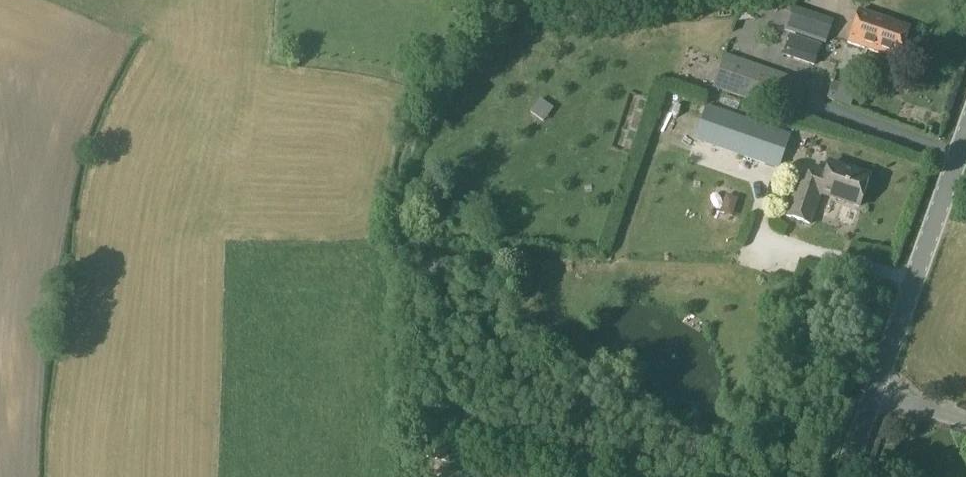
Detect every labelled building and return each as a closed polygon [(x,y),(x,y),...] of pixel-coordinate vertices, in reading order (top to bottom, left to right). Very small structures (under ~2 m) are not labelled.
[(798,34),(806,11),(793,6),(785,29),(798,34)] [(847,42),(868,50),(898,60),(910,28),(872,14),(859,9),(847,42)] [(814,65),(821,45),(790,35),(783,54),(814,65)] [(797,117),(808,83),(724,53),(713,87),(797,117)] [(778,168),(790,133),(707,104),(694,139),(778,168)] [(809,223),(820,193),(859,207),(869,178),(829,164),(824,180),(809,175),(805,186),(798,184),(787,216),(809,223)]
